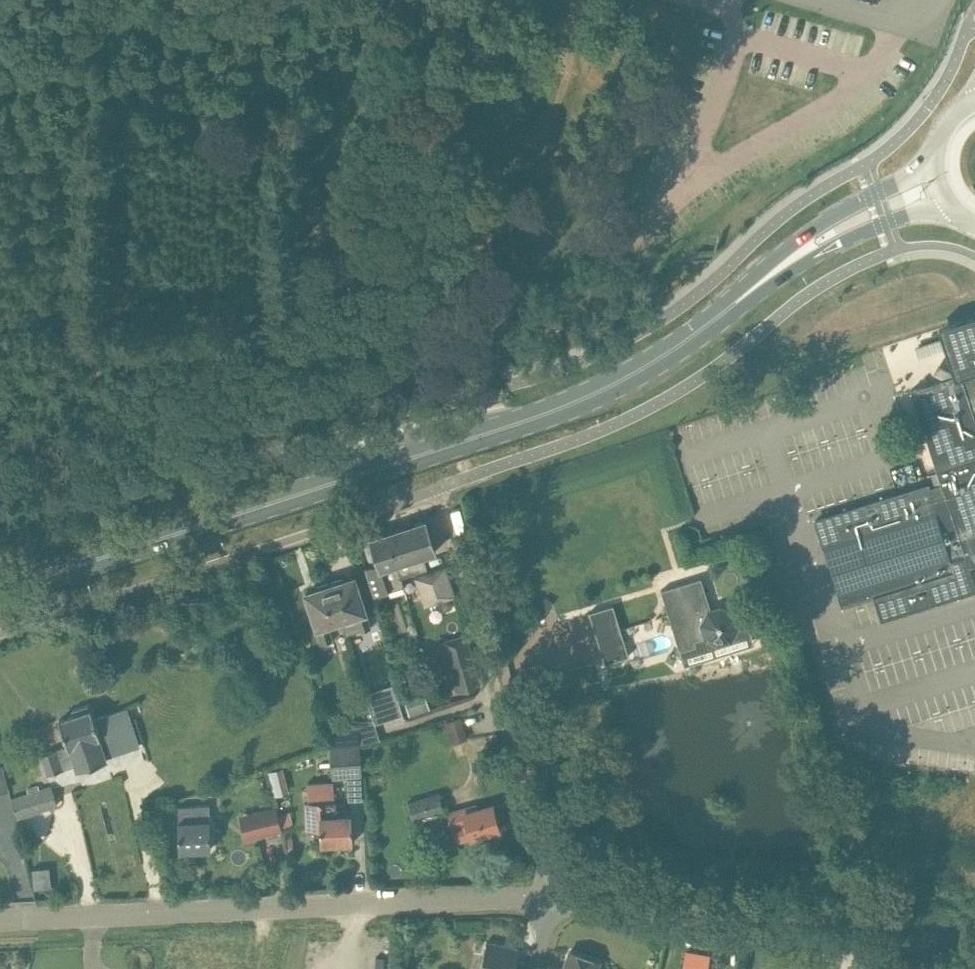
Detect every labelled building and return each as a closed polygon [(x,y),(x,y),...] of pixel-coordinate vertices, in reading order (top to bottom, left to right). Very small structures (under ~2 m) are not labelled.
[(816,519),(843,605),(875,595),(882,618),(974,589),(974,584),(969,566),(974,563),(974,315),(956,321),(957,325),(948,328),(946,331),(951,349),(954,358),(959,373),(911,389),(937,469),(944,490),(932,493),(929,482),(927,484),(816,519)] [(393,549),(401,575),(426,567),(422,555),(436,550),(426,519),(388,531),(394,549),(393,549)] [(405,585),(401,575),(393,549),(394,549),(388,531),(370,537),(379,563),(365,567),(374,595),(405,585)] [(456,595),(446,566),(415,576),(425,605),(456,595)] [(343,577),(330,582),(342,618),(356,614),(361,630),(371,627),(354,576),(344,580),(343,577)] [(701,577),(662,589),(680,649),(696,644),(695,640),(705,637),(719,645),(733,640),(740,626),(737,613),(722,604),(711,608),(701,577)] [(328,623),(342,618),(330,582),(317,586),(317,588),(307,592),(323,643),(333,639),(328,623)] [(614,605),(589,613),(605,662),(630,654),(614,605)] [(480,686),(466,635),(445,640),(458,692),(480,686)] [(365,693),(373,719),(375,724),(404,714),(394,684),(365,693)] [(425,691),(405,698),(411,715),(431,708),(425,691)] [(127,707),(94,717),(91,708),(60,719),(69,746),(57,749),(41,754),(48,774),(106,754),(139,744),(127,707)] [(447,721),(455,741),(472,735),(464,714),(447,721)] [(358,727),(330,730),(331,748),(360,746),(358,727)] [(360,746),(331,748),(334,778),(362,776),(360,746)] [(273,793),(291,789),(287,766),(269,769),(273,793)] [(337,800),(335,800),(333,781),(307,782),(308,801),(305,801),(307,829),(320,828),(321,843),(353,842),(352,814),(337,814),(337,800)] [(58,804),(52,785),(40,789),(39,784),(28,788),(29,792),(11,798),(18,817),(58,804)] [(439,793),(408,801),(413,819),(444,810),(439,793)] [(211,848),(209,804),(179,805),(179,821),(178,821),(179,849),(193,848),(195,852),(204,852),(207,848),(211,848)] [(500,828),(493,804),(477,808),(476,804),(449,811),(457,841),(500,828)] [(277,808),(241,817),(247,839),(283,830),(277,808)] [(35,887),(53,886),(52,867),(34,868),(35,887)] [(482,960),(480,968),(525,968),(527,962),(517,960),(520,948),(487,940),(482,960)] [(564,968),(596,968),(600,960),(571,950),(564,968)] [(684,966),(698,968),(707,968),(710,957),(687,952),(684,966)]
